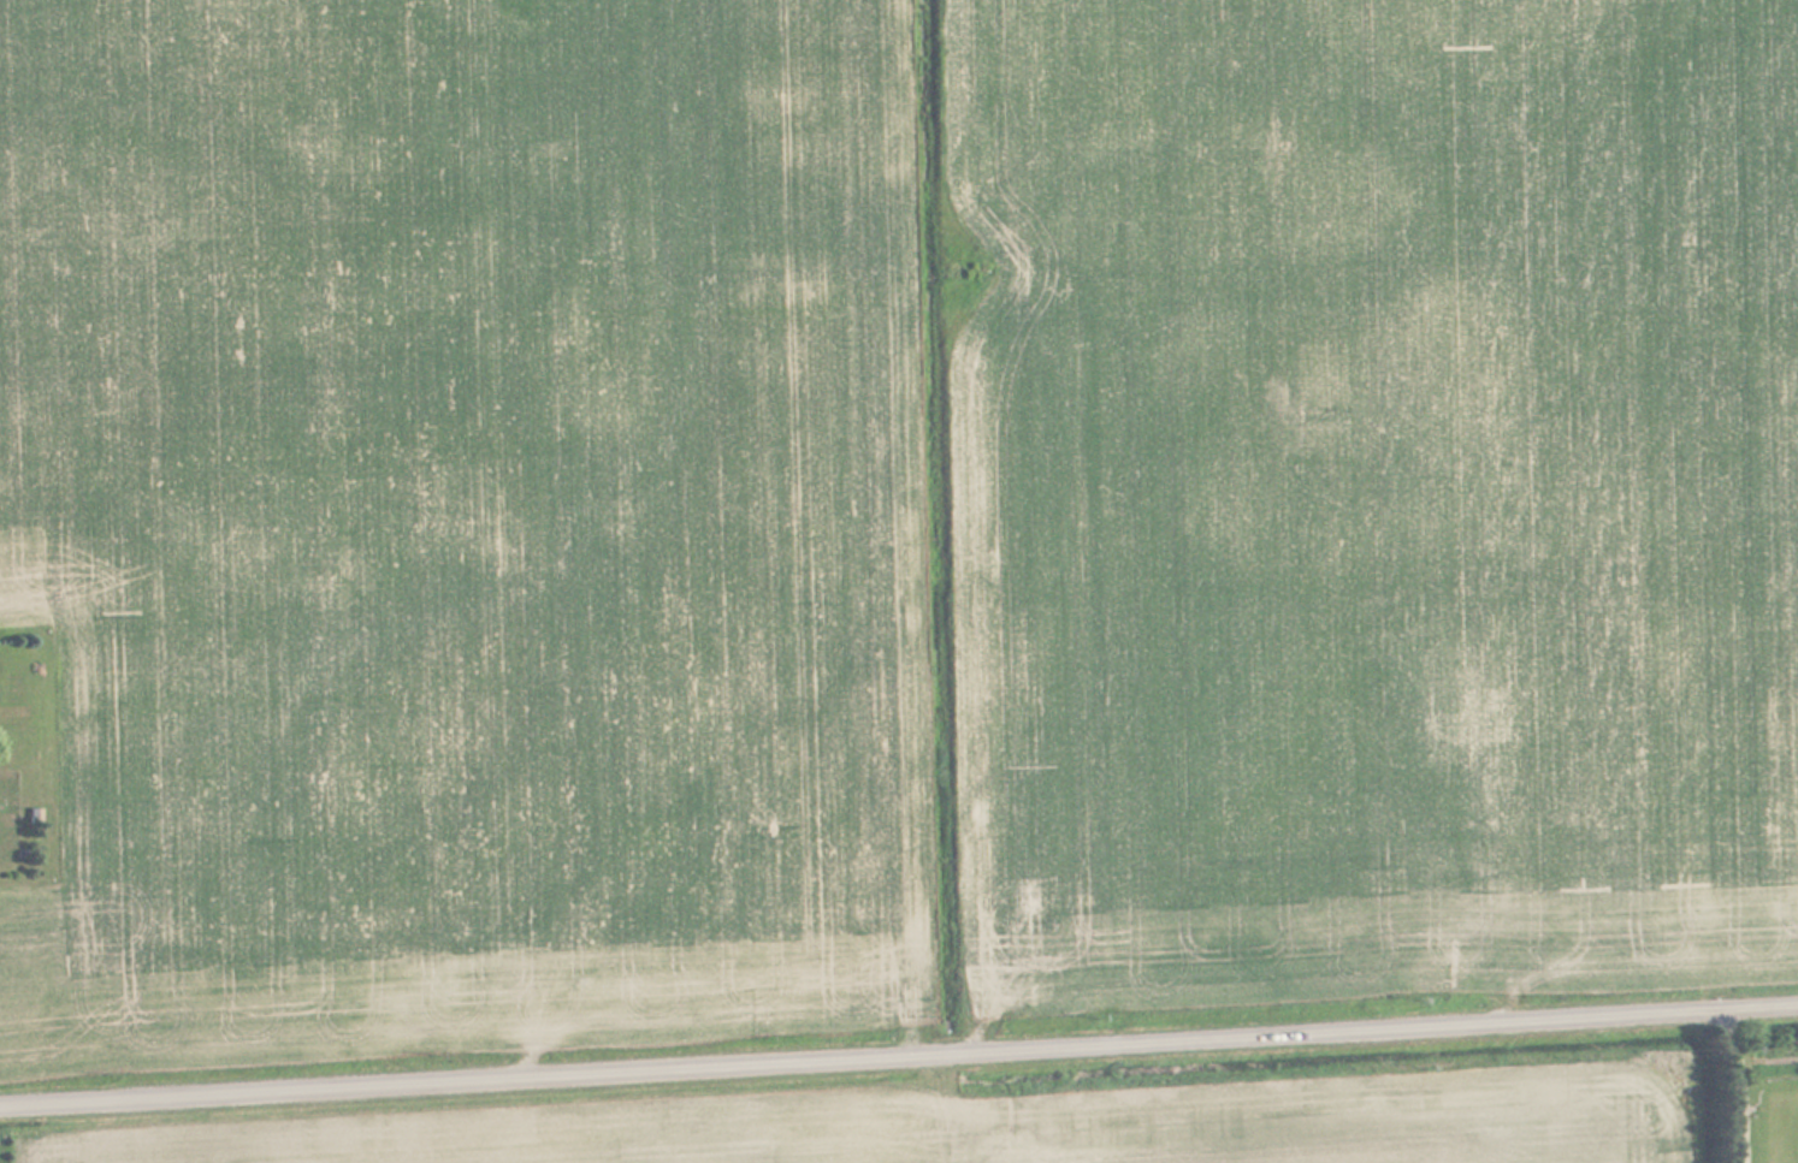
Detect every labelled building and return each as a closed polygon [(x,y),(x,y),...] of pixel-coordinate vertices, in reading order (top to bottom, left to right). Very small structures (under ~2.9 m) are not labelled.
[(28,810),(28,825),(41,825),(41,810),(28,810)]
